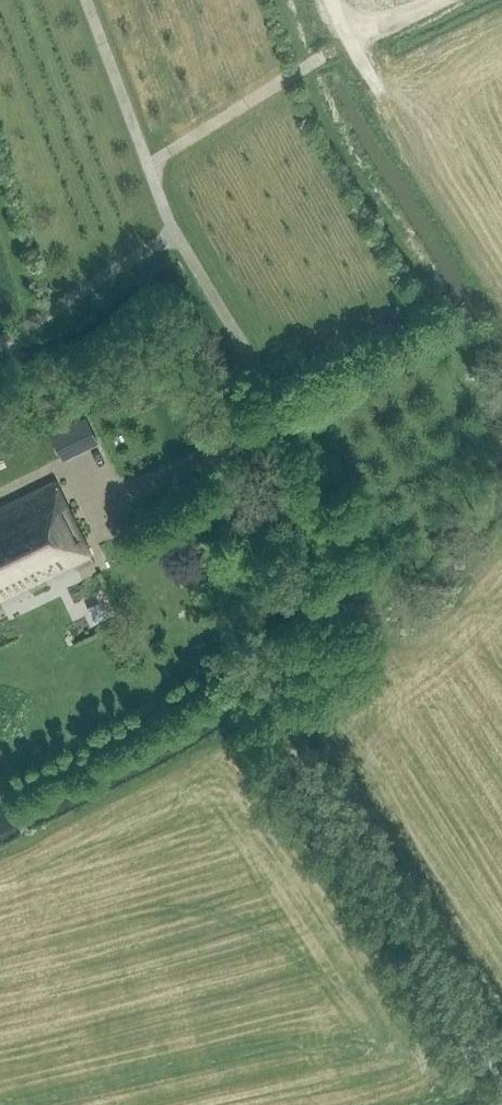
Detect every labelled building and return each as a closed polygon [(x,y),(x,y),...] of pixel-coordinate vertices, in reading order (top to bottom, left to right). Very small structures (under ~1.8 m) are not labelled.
[(94,560),(56,480),(0,508),(0,606),(94,560)]
